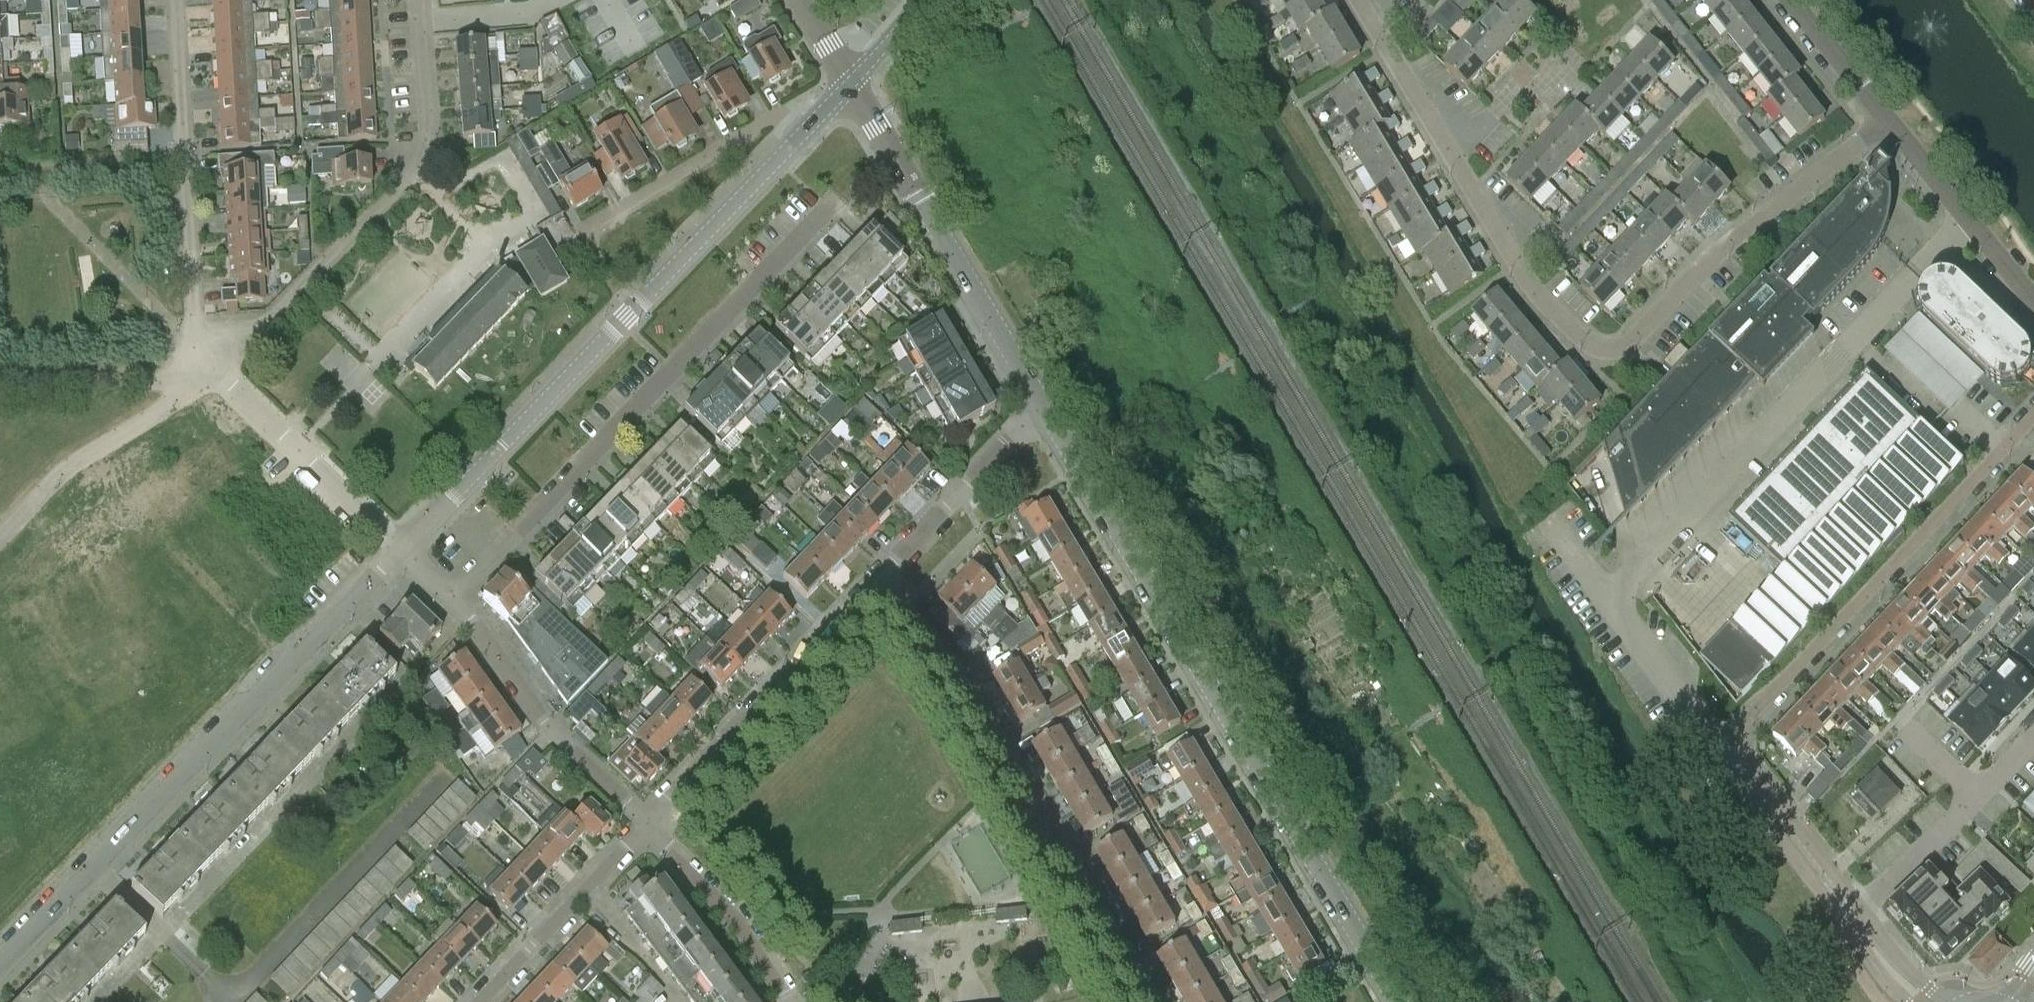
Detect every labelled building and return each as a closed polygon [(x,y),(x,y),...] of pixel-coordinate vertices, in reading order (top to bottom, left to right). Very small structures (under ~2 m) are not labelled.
[(50,14),(49,0),(40,0),(41,15),(50,14)] [(66,13),(65,0),(57,0),(58,14),(66,13)] [(80,0),(67,0),(68,10),(80,9),(80,0)] [(100,11),(138,9),(138,0),(99,0),(100,11)] [(330,11),(314,12),(315,22),(369,19),(368,0),(330,0),(330,11)] [(728,10),(735,22),(761,7),(757,0),(745,0),(728,10)] [(1255,2),(1260,11),(1274,2),(1272,0),(1258,0),(1255,2)] [(1288,9),(1304,0),(1283,0),(1288,9)] [(1328,15),(1318,0),(1304,0),(1288,9),(1302,33),(1309,29),(1328,17),(1328,15)] [(1498,11),(1519,31),(1536,13),(1523,0),(1508,0),(1498,11)] [(1652,2),(1667,22),(1675,15),(1663,0),(1654,0),(1652,2)] [(1715,16),(1735,0),(1702,0),(1715,16)] [(1741,0),(1735,0),(1715,16),(1730,36),(1754,17),(1741,0)] [(253,1),(214,3),(216,27),(270,24),(269,15),(254,16),(253,1)] [(1457,8),(1450,1),(1434,19),(1440,26),(1457,8)] [(138,9),(100,11),(101,35),(140,33),(138,9)] [(1328,17),(1309,29),(1321,49),(1348,33),(1334,11),(1328,15),(1328,17)] [(1498,11),(1481,29),(1502,50),(1519,31),(1498,11)] [(66,13),(58,14),(59,27),(67,27),(66,13)] [(694,13),(683,19),(688,27),(698,21),(694,13)] [(50,14),(41,15),(41,28),(35,28),(36,40),(51,39),(50,14)] [(1281,14),(1267,23),(1273,32),(1286,23),(1281,14)] [(1690,35),(1675,15),(1667,22),(1683,41),(1690,35)] [(1770,36),(1754,17),(1730,36),(1745,55),(1770,36)] [(9,41),(8,18),(0,18),(0,42),(9,41)] [(371,43),(369,19),(315,22),(316,32),(332,31),(333,45),(371,43)] [(1440,26),(1434,19),(1416,38),(1427,49),(1438,38),(1439,39),(1444,33),(1438,28),(1440,26)] [(710,42),(724,34),(717,20),(702,27),(710,42)] [(300,34),(313,34),(312,22),(300,23),(300,34)] [(271,34),(270,24),(216,27),(217,51),(256,49),(255,35),(271,34)] [(564,29),(541,42),(543,58),(568,39),(564,29)] [(749,57),(740,63),(752,82),(761,77),(766,85),(789,72),(772,44),(780,40),(774,29),(758,38),(754,37),(744,44),(743,47),(749,57)] [(1481,29),(1464,47),(1485,68),(1502,50),(1481,29)] [(1652,42),(1635,61),(1657,82),(1675,63),(1661,51),(1671,40),(1663,30),(1652,42)] [(140,33),(101,35),(103,59),(141,57),(140,33)] [(1361,55),(1348,33),(1321,49),(1334,71),(1361,55)] [(1690,35),(1683,41),(1698,61),(1706,55),(1690,35)] [(1294,36),(1280,45),(1285,54),(1300,45),(1294,36)] [(1785,55),(1770,36),(1745,55),(1761,74),(1785,55)] [(61,62),(69,61),(68,37),(60,38),(61,62)] [(458,66),(498,63),(496,38),(456,42),(458,66)] [(565,68),(581,56),(569,40),(553,52),(565,68)] [(668,46),(691,85),(702,78),(679,40),(668,46)] [(1,66),(1,65),(2,65),(1,52),(12,51),(12,42),(9,42),(9,41),(0,42),(0,66),(1,66)] [(371,43),(333,45),(333,59),(317,60),(318,70),(372,67),(371,43)] [(691,85),(668,46),(654,54),(657,59),(667,77),(666,78),(676,95),(650,110),(657,121),(642,129),(655,151),(669,142),(674,149),(697,136),(680,107),(686,103),(692,115),(704,108),(691,85)] [(1485,68),(1464,47),(1446,66),(1468,86),(1485,68)] [(256,49),(217,51),(219,75),(273,72),(272,64),(272,63),(256,64),(256,49)] [(519,61),(537,59),(536,50),(518,52),(519,61)] [(44,63),(53,62),(52,51),(43,52),(44,63)] [(1706,55),(1698,61),(1714,80),(1721,74),(1706,55)] [(1785,55),(1761,74),(1776,94),(1794,81),(1801,75),(1785,55)] [(141,57),(103,59),(104,83),(115,82),(143,80),(141,57)] [(1307,57),(1293,66),(1298,75),(1313,66),(1307,57)] [(537,59),(519,61),(520,74),(538,72),(537,59)] [(312,60),(301,61),(301,70),(312,69),(312,60)] [(70,74),(69,61),(61,62),(62,75),(70,74)] [(579,85),(590,78),(579,61),(568,68),(579,85)] [(708,74),(704,83),(707,88),(725,119),(748,105),(730,74),(737,70),(731,61),(715,71),(708,74)] [(1635,61),(1617,79),(1640,100),(1657,82),(1635,61)] [(53,62),(44,63),(45,76),(53,76),(53,62)] [(498,63),(458,66),(460,90),(500,86),(498,63)] [(2,65),(1,65),(1,66),(0,66),(0,90),(19,89),(19,79),(7,80),(6,65),(2,65)] [(374,91),(372,67),(318,70),(319,79),(335,78),(336,93),(374,91)] [(1345,118),(1377,98),(1370,85),(1380,78),(1375,70),(1331,96),(1345,118)] [(301,82),(311,82),(310,71),(301,71),(301,82)] [(274,82),(273,72),(219,75),(220,99),(258,97),(258,83),(274,82)] [(1737,93),(1721,74),(1714,80),(1729,100),(1737,93)] [(590,78),(579,85),(555,100),(561,110),(596,89),(590,78)] [(1640,100),(1617,79),(1601,97),(1623,118),(1640,100)] [(144,104),(143,80),(115,82),(117,106),(144,104)] [(1794,81),(1776,94),(1770,98),(1786,118),(1809,100),(1794,81)] [(1696,84),(1679,103),(1686,109),(1703,91),(1696,84)] [(71,86),(62,87),(63,99),(72,99),(71,86)] [(502,112),(500,86),(460,90),(462,114),(500,111),(500,112),(502,112)] [(54,87),(45,87),(46,100),(55,100),(54,87)] [(19,89),(0,90),(0,134),(6,128),(30,126),(28,101),(27,101),(27,88),(19,89)] [(374,91),(336,93),(336,107),(320,108),(321,118),(375,114),(374,91)] [(1388,91),(1377,98),(1345,118),(1358,140),(1391,120),(1382,107),(1394,100),(1388,91)] [(1737,93),(1729,100),(1743,118),(1751,112),(1737,93)] [(293,106),(292,95),(281,96),(282,107),(293,106)] [(259,111),(258,97),(220,99),(222,123),(276,120),(275,110),(259,111)] [(1601,97),(1584,114),(1600,131),(1606,136),(1623,118),(1601,97)] [(522,109),(540,108),(546,107),(546,98),(522,99),(522,109)] [(1824,120),(1809,100),(1786,118),(1802,138),(1824,120)] [(144,104),(117,106),(118,130),(113,130),(115,155),(149,153),(147,129),(156,128),(155,103),(144,104)] [(1686,109),(1679,103),(1662,121),(1669,127),(1686,109)] [(320,108),(309,108),(310,118),(321,118),(320,108)] [(540,108),(522,109),(523,122),(541,120),(540,108)] [(1578,109),(1561,127),(1583,148),(1600,131),(1584,114),(1578,109)] [(500,111),(462,114),(464,138),(493,136),(492,123),(500,122),(500,112),(500,111)] [(1751,112),(1743,118),(1744,119),(1737,125),(1753,144),(1761,138),(1750,125),(1756,119),(1752,113),(1751,112)] [(377,139),(375,114),(321,118),(322,127),(338,126),(339,141),(377,139)] [(605,150),(595,156),(606,175),(614,171),(615,173),(617,172),(622,180),(645,166),(634,147),(642,142),(628,118),(620,123),(619,122),(596,136),(605,150)] [(1358,140),(1359,140),(1351,144),(1364,166),(1396,146),(1389,133),(1400,127),(1395,118),(1391,120),(1358,140)] [(276,120),(222,123),(223,148),(261,146),(260,131),(277,130),(276,120)] [(1662,121),(1645,138),(1652,145),(1669,127),(1662,121)] [(1561,127),(1544,145),(1566,166),(1583,148),(1561,127)] [(527,131),(517,136),(531,160),(541,154),(527,131)] [(1656,152),(1663,159),(1673,149),(1676,152),(1684,144),(1673,134),(1656,152)] [(66,150),(79,150),(78,135),(65,135),(66,150)] [(531,160),(517,136),(517,137),(516,136),(505,142),(552,223),(562,217),(530,161),(531,160)] [(1652,145),(1645,138),(1626,158),(1633,165),(1652,145)] [(1776,157),(1761,138),(1753,144),(1768,164),(1776,157)] [(1408,140),(1396,146),(1364,166),(1377,186),(1409,167),(1402,155),(1413,149),(1408,140)] [(553,142),(539,151),(574,208),(602,192),(587,168),(577,174),(575,170),(571,173),(553,142)] [(1544,145),(1527,163),(1549,184),(1566,166),(1544,145)] [(318,156),(312,156),(313,178),(333,176),(334,188),(356,186),(362,192),(368,186),(372,185),(371,160),(346,161),(345,149),(317,150),(318,156)] [(1663,159),(1656,152),(1638,170),(1645,177),(1646,177),(1663,159)] [(226,191),(266,189),(265,168),(274,167),(273,154),(261,155),(261,154),(228,156),(229,169),(224,169),(226,191)] [(1626,158),(1611,174),(1618,181),(1633,165),(1626,158)] [(1892,194),(1892,191),(1890,191),(1889,191),(1880,182),(1892,171),(1882,161),(1771,277),(1774,280),(1771,283),(1766,278),(1735,311),(1603,450),(1605,451),(1606,450),(1626,519),(1621,525),(1609,536),(1597,550),(1598,551),(1621,527),(1627,521),(1634,513),(1649,498),(1663,483),(1678,468),(1691,454),(1706,437),(1720,423),(1735,407),(1809,329),(1804,325),(1808,321),(1813,317),(1815,319),(1866,266),(1868,263),(1871,260),(1874,256),(1877,252),(1879,248),(1881,244),(1883,241),(1884,238),(1885,235),(1888,229),(1889,226),(1890,220),(1891,217),(1891,213),(1892,207),(1892,204),(1892,197),(1892,194)] [(1410,168),(1409,167),(1377,186),(1391,210),(1423,190),(1415,177),(1426,171),(1421,162),(1410,168)] [(1549,184),(1527,163),(1509,181),(1532,203),(1549,184)] [(1708,167),(1691,185),(1713,207),(1731,188),(1708,167)] [(1645,177),(1638,170),(1621,189),(1628,196),(1634,201),(1651,183),(1646,177),(1645,177)] [(1618,181),(1611,174),(1594,192),(1601,199),(1618,181)] [(1434,183),(1423,190),(1391,210),(1404,231),(1437,211),(1428,198),(1439,192),(1434,183)] [(1691,185),(1674,203),(1674,204),(1690,219),(1696,225),(1713,207),(1691,185)] [(304,187),(287,189),(287,205),(306,204),(304,187)] [(267,210),(266,189),(226,191),(227,213),(267,210)] [(1601,199),(1594,192),(1577,210),(1584,217),(1601,199)] [(1668,198),(1650,217),(1673,238),(1690,219),(1674,204),(1674,203),(1668,198)] [(1448,206),(1437,211),(1404,231),(1418,255),(1424,251),(1423,250),(1450,234),(1442,221),(1453,214),(1448,206)] [(1604,207),(1587,225),(1594,232),(1611,214),(1604,207)] [(267,210),(227,213),(228,234),(267,232),(265,212),(267,212),(267,210)] [(1584,217),(1577,210),(1559,229),(1566,236),(1584,217)] [(902,229),(889,216),(875,230),(888,243),(902,229)] [(1673,238),(1650,217),(1633,235),(1656,256),(1673,238)] [(299,230),(307,230),(306,218),(298,218),(299,230)] [(1467,223),(1450,234),(1423,250),(1424,251),(1437,272),(1470,252),(1462,238),(1472,232),(1467,223)] [(1587,225),(1570,242),(1577,249),(1594,232),(1587,225)] [(872,227),(858,241),(895,277),(909,263),(888,243),(875,230),(872,227)] [(307,230),(299,230),(300,243),(308,243),(307,230)] [(267,233),(267,232),(228,234),(230,256),(262,254),(270,253),(269,233),(267,233)] [(1389,240),(1394,248),(1402,243),(1398,235),(1389,240)] [(1656,256),(1633,235),(1616,253),(1639,274),(1656,256)] [(495,274),(404,368),(411,375),(415,371),(435,391),(525,298),(522,295),(534,288),(540,298),(567,282),(542,241),(516,257),(517,259),(497,271),(495,269),(493,272),(495,274)] [(895,277),(858,241),(845,254),(882,290),(895,277)] [(1577,249),(1570,242),(1552,261),(1559,268),(1577,249)] [(308,243),(300,243),(300,253),(309,252),(308,243)] [(1481,245),(1470,252),(1437,272),(1451,295),(1484,275),(1475,260),(1486,254),(1481,245)] [(300,253),(296,253),(297,265),(309,265),(309,252),(300,253)] [(262,254),(230,256),(231,278),(236,278),(237,289),(222,290),(223,303),(248,301),(265,301),(264,276),(269,276),(268,254),(270,254),(270,253),(262,254)] [(1616,253),(1600,270),(1622,291),(1639,274),(1616,253)] [(845,254),(834,266),(871,302),(882,290),(845,254)] [(871,302),(834,266),(822,278),(859,314),(871,302)] [(1622,291),(1600,270),(1582,289),(1605,310),(1622,291)] [(1927,284),(1926,284),(1925,286),(1923,288),(1922,291),(1921,293),(1920,296),(1920,299),(1920,302),(1920,303),(1920,306),(1920,307),(1921,311),(1923,313),(1924,315),(1925,317),(1927,319),(1992,380),(1995,382),(1996,383),(1999,384),(2003,385),(2004,386),(2008,386),(2010,386),(2014,385),(2017,384),(2019,383),(2022,381),(2024,379),(2026,377),(2028,374),(2030,371),(2031,368),(2032,365),(2032,362),(2032,359),(2032,358),(2032,356),(2031,354),(2031,353),(2030,350),(2028,348),(2026,345),(2025,343),(1961,283),(1960,282),(1959,281),(1956,279),(1954,278),(1951,277),(1949,277),(1946,277),(1943,277),(1940,277),(1937,278),(1933,279),(1930,281),(1928,283),(1927,284)] [(859,314),(822,278),(809,291),(847,327),(859,314)] [(847,327),(809,291),(797,303),(835,339),(847,327)] [(1491,332),(1514,313),(1498,293),(1475,313),(1491,332)] [(797,303),(785,316),(823,351),(835,339),(797,303)] [(1514,313),(1491,332),(1506,350),(1529,331),(1514,313)] [(1919,314),(1885,351),(1888,353),(1948,410),(1982,374),(1919,314)] [(823,351),(785,316),(774,328),(811,364),(823,351)] [(907,359),(950,332),(941,317),(897,343),(907,359)] [(1464,322),(1451,332),(1456,340),(1470,330),(1464,322)] [(1529,331),(1506,350),(1522,369),(1545,350),(1529,331)] [(959,347),(950,332),(907,359),(915,373),(959,347)] [(757,334),(743,348),(779,383),(793,369),(757,334)] [(1480,341),(1467,353),(1474,360),(1487,348),(1480,341)] [(1680,345),(1664,364),(1675,373),(1691,354),(1680,345)] [(968,362),(959,347),(915,373),(924,388),(968,362)] [(779,383),(743,348),(731,361),(767,395),(779,383)] [(1545,350),(1522,369),(1539,391),(1546,385),(1545,383),(1561,369),(1545,350)] [(1496,360),(1483,371),(1489,379),(1502,368),(1496,360)] [(731,361),(719,373),(755,408),(767,395),(731,361)] [(968,362),(924,388),(933,403),(977,377),(968,362)] [(1568,364),(1561,369),(1545,383),(1546,385),(1561,403),(1584,384),(1568,364)] [(1650,364),(1646,369),(1650,373),(1655,369),(1650,364)] [(1729,628),(1701,658),(1743,697),(1771,668),(1772,669),(1884,550),(1888,553),(1905,535),(1901,531),(1965,464),(1929,430),(1921,423),(1868,372),(1848,393),(1833,409),(1806,437),(1795,449),(1781,464),(1756,490),(1743,504),(1729,518),(1784,570),(1769,587),(1754,601),(1740,616),(1729,629),(1729,628)] [(755,408),(719,373),(707,385),(743,420),(755,408)] [(977,377),(933,403),(942,417),(986,391),(977,377)] [(1512,379),(1499,390),(1506,398),(1518,387),(1512,379)] [(1600,403),(1584,384),(1561,403),(1577,423),(1600,403)] [(707,385),(695,397),(731,432),(743,420),(707,385)] [(986,391),(942,417),(951,433),(995,406),(986,391)] [(731,432),(695,397),(683,409),(719,444),(731,432)] [(1528,398),(1515,409),(1521,416),(1534,405),(1528,398)] [(863,400),(854,410),(872,426),(881,416),(863,400)] [(854,410),(842,422),(849,429),(850,430),(863,442),(875,429),(872,426),(854,410)] [(1537,412),(1527,421),(1532,427),(1542,419),(1537,412)] [(1532,427),(1531,428),(1537,436),(1551,425),(1544,417),(1542,419),(1532,427)] [(842,422),(830,434),(831,434),(838,441),(840,438),(849,429),(842,422)] [(679,425),(664,440),(701,476),(716,460),(679,425)] [(736,430),(722,441),(731,452),(745,440),(736,430)] [(831,434),(824,441),(836,452),(842,445),(838,441),(831,434)] [(664,440),(653,452),(690,488),(701,476),(664,440)] [(824,441),(809,457),(818,466),(827,457),(829,459),(836,452),(824,441)] [(888,466),(911,488),(930,468),(907,445),(888,466)] [(797,446),(788,457),(795,463),(805,453),(797,446)] [(653,452),(641,465),(678,500),(690,488),(653,452)] [(806,460),(799,467),(805,473),(812,465),(806,460)] [(678,500),(641,465),(628,478),(666,513),(678,500)] [(911,488),(888,466),(870,484),(894,506),(911,488)] [(780,467),(774,473),(780,479),(787,473),(780,467)] [(795,472),(790,478),(801,488),(806,482),(805,480),(795,472)] [(2032,509),(2033,510),(2033,482),(2024,473),(2010,487),(2033,508),(2032,509)] [(894,506),(870,484),(860,476),(852,485),(862,493),(853,503),(877,524),(894,506)] [(628,478),(617,490),(654,525),(666,513),(628,478)] [(790,478),(783,485),(794,495),(801,488),(790,478)] [(2010,487),(1997,501),(2024,527),(2031,534),(2033,531),(2033,525),(2025,517),(2032,509),(2033,508),(2010,487)] [(617,490),(605,502),(642,537),(654,525),(617,490)] [(783,506),(790,500),(780,490),(774,496),(783,506)] [(1997,501),(1984,515),(2006,536),(2014,529),(2027,540),(2032,535),(2031,534),(2024,527),(1997,501)] [(642,537),(605,502),(592,515),(629,550),(642,537)] [(1041,540),(1065,525),(1052,503),(1039,511),(1034,502),(1016,513),(1035,544),(1041,540)] [(877,524),(853,503),(843,513),(833,503),(825,511),(859,543),(877,524)] [(761,508),(754,515),(766,526),(773,519),(761,508)] [(859,543),(825,511),(816,520),(827,530),(818,539),(842,561),(859,543)] [(629,550),(592,515),(581,527),(618,562),(629,550)] [(2006,536),(1984,515),(1971,528),(2005,561),(2010,556),(1998,544),(2006,536)] [(1078,547),(1065,525),(1041,540),(1054,562),(1078,547)] [(581,527),(569,539),(606,575),(618,562),(581,527)] [(742,528),(733,538),(751,555),(760,545),(742,528)] [(2005,561),(1971,528),(1957,542),(1980,564),(1988,556),(2000,567),(2005,561)] [(2032,535),(2027,540),(2026,542),(2033,550),(2033,537),(2032,535)] [(606,575),(569,539),(557,552),(594,587),(606,575)] [(842,561),(818,539),(801,558),(825,580),(842,561)] [(1996,592),(1974,571),(1980,564),(1957,542),(1944,556),(1979,589),(1988,599),(1989,599),(1996,592)] [(1002,563),(1012,557),(1005,546),(996,552),(1002,563)] [(1092,570),(1078,547),(1054,562),(1067,584),(1092,570)] [(729,550),(722,558),(738,571),(745,564),(729,550)] [(557,552),(545,564),(582,600),(594,587),(557,552)] [(1944,556),(1931,570),(1954,592),(1962,584),(1974,595),(1979,589),(1944,556)] [(1012,557),(1002,563),(1008,572),(1018,567),(1012,557)] [(2015,570),(2025,579),(2033,570),(2033,563),(2027,557),(2027,558),(2015,570)] [(825,580),(801,558),(784,576),(808,598),(825,580)] [(582,600),(545,564),(534,576),(571,612),(582,600)] [(958,583),(981,605),(998,588),(990,580),(996,576),(1002,573),(998,566),(984,574),(975,566),(958,583)] [(491,589),(483,597),(513,626),(530,649),(528,650),(567,705),(607,663),(591,648),(592,647),(511,568),(497,582),(495,580),(489,587),(491,589)] [(1067,584),(1055,591),(1067,612),(1080,605),(1080,606),(1105,591),(1092,570),(1067,584)] [(1954,592),(1931,570),(1918,584),(1953,617),(1958,611),(1953,606),(1960,598),(1954,592)] [(701,571),(688,585),(696,592),(709,579),(701,571)] [(2024,580),(2014,571),(2001,585),(2011,594),(2024,580)] [(981,605),(958,583),(941,601),(951,611),(941,622),(961,641),(971,631),(973,632),(982,623),(1012,652),(1019,648),(1019,649),(1041,636),(1037,630),(1036,630),(1030,620),(1018,627),(997,606),(989,614),(980,606),(981,605)] [(1953,617),(1918,584),(1905,598),(1928,619),(1935,611),(1947,622),(1953,617)] [(696,592),(688,585),(673,601),(680,608),(696,592)] [(1989,599),(1998,608),(1999,607),(2011,594),(2001,585),(1996,592),(1989,599)] [(2030,599),(2033,595),(2033,587),(2032,585),(2024,594),(2030,599)] [(1038,602),(1037,600),(1031,590),(1022,596),(1028,607),(1038,602)] [(1105,591),(1080,606),(1093,627),(1118,613),(1105,591)] [(748,608),(774,633),(792,614),(770,594),(758,607),(753,602),(748,608)] [(1028,607),(1041,628),(1041,629),(1046,626),(1046,625),(1050,623),(1043,611),(1047,608),(1041,598),(1037,600),(1038,602),(1028,607)] [(1928,619),(1905,598),(1892,611),(1927,644),(1931,639),(1929,637),(1937,628),(1928,619)] [(1986,621),(1998,608),(1989,599),(1988,599),(1976,612),(1977,613),(1986,621)] [(411,600),(379,634),(393,647),(400,653),(413,638),(423,648),(441,629),(411,600)] [(2010,620),(2018,611),(2012,606),(2004,615),(2010,620)] [(748,617),(736,630),(758,651),(774,633),(748,608),(743,613),(748,617)] [(1892,611),(1879,625),(1902,647),(1914,658),(1921,651),(1927,644),(1892,611)] [(1118,613),(1093,627),(1106,649),(1131,635),(1118,613)] [(1964,627),(1973,636),(1973,635),(1985,622),(1986,621),(1977,613),(1964,627)] [(2002,629),(2010,620),(2004,615),(1996,623),(2002,629)] [(658,616),(649,626),(658,635),(668,624),(658,616)] [(1902,647),(1879,625),(1866,639),(1921,691),(1926,686),(1906,666),(1894,655),(1902,647)] [(1041,628),(1037,630),(1041,636),(1046,645),(1046,646),(1051,653),(1060,647),(1046,626),(1041,629),(1041,628)] [(1952,642),(1960,649),(1973,636),(1964,627),(1962,626),(1949,639),(1952,642)] [(758,651),(736,630),(724,643),(718,638),(712,645),(717,649),(739,670),(758,651)] [(2010,650),(2016,655),(2012,659),(2028,675),(2032,671),(2033,672),(2033,642),(2031,639),(2025,633),(2010,650)] [(648,634),(641,642),(658,657),(665,649),(648,634)] [(1144,656),(1131,635),(1106,649),(1119,671),(1144,656)] [(1041,636),(1019,649),(1025,658),(1046,646),(1046,645),(1041,636)] [(1921,691),(1866,639),(1853,653),(1876,674),(1883,667),(1895,678),(1915,697),(1921,691)] [(1960,649),(1952,642),(1939,656),(1946,663),(1947,663),(1960,649)] [(365,644),(319,692),(349,721),(395,673),(365,644)] [(1927,656),(1933,650),(1927,644),(1921,651),(1927,656)] [(1973,659),(1981,651),(1975,645),(1967,654),(1973,659)] [(1060,647),(1051,653),(1057,662),(1066,656),(1060,647)] [(739,670),(717,649),(713,653),(701,666),(724,687),(739,670)] [(1876,674),(1853,653),(1840,667),(1887,711),(1892,705),(1868,683),(1876,674)] [(452,692),(479,674),(464,654),(438,672),(446,683),(436,691),(442,700),(452,692)] [(1964,668),(1973,659),(1967,654),(1959,663),(1964,668)] [(1144,656),(1119,671),(1127,685),(1117,691),(1122,699),(1157,678),(1144,656)] [(618,659),(604,673),(612,681),(625,666),(618,659)] [(1993,679),(2021,706),(2033,692),(2033,688),(2025,679),(2028,675),(2012,659),(1993,679)] [(1036,686),(1035,684),(1027,671),(1028,670),(1024,663),(1023,664),(1022,663),(997,678),(1011,701),(1036,686)] [(1090,688),(1076,666),(1067,672),(1080,694),(1090,688)] [(1887,711),(1840,667),(1826,681),(1849,703),(1857,694),(1869,705),(1868,706),(1887,725),(1893,718),(1886,711),(1887,711)] [(612,681),(604,673),(585,694),(593,701),(612,681)] [(479,674),(452,692),(466,712),(493,693),(479,674)] [(1947,675),(1939,683),(1945,689),(1953,680),(1947,675)] [(1157,678),(1122,699),(1135,720),(1145,714),(1146,715),(1170,701),(1157,678)] [(1011,701),(1025,723),(1033,718),(1040,729),(1058,718),(1052,708),(1050,708),(1041,694),(1051,688),(1046,679),(1035,684),(1036,686),(1011,701)] [(1980,693),(2008,720),(2021,706),(1993,679),(1980,693)] [(692,680),(673,701),(693,720),(712,700),(692,680)] [(1813,694),(1848,727),(1853,721),(1842,711),(1849,703),(1826,681),(1813,694)] [(1945,689),(1939,683),(1931,692),(1936,698),(1945,689)] [(1096,684),(1090,688),(1080,694),(1086,703),(1102,694),(1096,684)] [(1974,687),(1959,704),(1965,709),(1993,735),(2008,720),(1980,693),(1974,687)] [(436,691),(422,700),(429,709),(442,700),(436,691)] [(272,741),(302,770),(349,721),(319,692),(272,741)] [(693,720),(673,701),(663,692),(645,712),(654,720),(674,740),(693,720)] [(493,693),(466,712),(480,731),(507,712),(493,693)] [(593,701),(585,694),(566,715),(578,726),(598,705),(593,701)] [(1058,718),(1082,705),(1078,698),(1075,694),(1052,708),(1058,718)] [(1848,727),(1813,694),(1801,708),(1824,730),(1831,722),(1843,733),(1847,727),(1848,727)] [(449,709),(442,700),(429,709),(436,718),(449,709)] [(1183,722),(1170,701),(1146,715),(1159,737),(1183,722)] [(1824,730),(1801,708),(1787,722),(1821,755),(1822,755),(1827,749),(1816,739),(1824,730)] [(1965,709),(1951,724),(1979,751),(1993,735),(1965,709)] [(1107,738),(1116,733),(1102,710),(1093,715),(1107,738)] [(507,712),(480,731),(495,752),(521,732),(507,712)] [(674,740),(654,720),(649,726),(640,718),(627,731),(633,737),(632,738),(642,747),(643,747),(656,759),(657,758),(674,740)] [(1848,727),(1847,727),(1859,738),(1868,746),(1872,742),(1873,740),(1867,735),(1853,721),(1848,727)] [(1787,722),(1774,736),(1797,758),(1803,751),(1809,757),(1811,755),(1817,760),(1821,755),(1787,722)] [(576,729),(573,732),(585,743),(588,739),(576,729)] [(452,752),(470,739),(464,730),(450,739),(451,740),(446,743),(452,752)] [(1049,770),(1078,753),(1065,731),(1036,748),(1049,770)] [(1121,742),(1116,733),(1107,738),(1112,747),(1121,742)] [(1185,781),(1210,766),(1196,743),(1193,745),(1187,736),(1158,753),(1160,757),(1168,753),(1171,758),(1158,766),(1163,776),(1177,768),(1185,781)] [(642,747),(632,738),(609,763),(631,784),(638,777),(647,785),(665,766),(657,758),(656,759),(643,747),(642,747)] [(1859,738),(1847,751),(1847,752),(1856,760),(1868,746),(1859,738)] [(470,739),(452,752),(458,761),(477,748),(470,739)] [(225,790),(255,818),(302,770),(272,741),(225,790)] [(1106,766),(1114,761),(1106,747),(1094,754),(1098,762),(1095,764),(1095,765),(1090,768),(1093,773),(1105,765),(1106,766)] [(533,749),(515,768),(523,775),(522,775),(525,777),(529,773),(535,778),(548,765),(550,767),(558,759),(551,752),(543,760),(533,749)] [(1847,752),(1834,766),(1843,774),(1856,760),(1847,752)] [(1078,753),(1049,770),(1062,792),(1091,775),(1078,753)] [(1817,761),(1816,762),(1826,771),(1833,765),(1822,755),(1821,755),(1817,760),(1817,761)] [(1147,758),(1126,770),(1136,787),(1143,783),(1141,780),(1155,772),(1147,758)] [(1121,772),(1114,761),(1106,766),(1112,778),(1121,772)] [(1826,771),(1806,794),(1814,802),(1816,803),(1842,775),(1843,774),(1834,766),(1833,765),(1826,771)] [(1223,788),(1210,766),(1185,781),(1197,802),(1198,803),(1223,788)] [(523,775),(515,768),(501,783),(503,785),(498,790),(510,801),(519,792),(513,786),(522,775),(523,775)] [(1879,771),(1853,796),(1876,820),(1902,796),(1879,771)] [(1091,775),(1062,792),(1075,814),(1104,797),(1091,775)] [(457,782),(449,791),(468,808),(476,800),(457,782)] [(1198,803),(1197,802),(1185,809),(1191,820),(1203,812),(1211,825),(1235,810),(1223,788),(1198,803)] [(208,867),(255,818),(225,790),(178,838),(208,867)] [(441,800),(459,817),(468,808),(449,791),(441,800)] [(492,792),(478,807),(486,814),(500,800),(492,792)] [(1117,819),(1104,797),(1075,814),(1088,835),(1087,836),(1091,841),(1126,821),(1123,815),(1117,819)] [(1154,797),(1144,803),(1151,813),(1160,808),(1154,797)] [(1132,798),(1124,804),(1131,816),(1140,811),(1132,798)] [(441,800),(432,808),(451,826),(459,817),(441,800)] [(590,802),(572,821),(572,822),(585,834),(594,842),(612,823),(590,802)] [(494,822),(486,814),(478,807),(464,822),(471,829),(476,824),(485,832),(494,822)] [(432,808),(424,817),(443,835),(451,826),(432,808)] [(1235,810),(1211,825),(1217,835),(1203,843),(1210,854),(1248,832),(1235,810)] [(566,815),(547,835),(567,854),(585,834),(572,822),(572,821),(566,815)] [(1143,816),(1134,822),(1142,835),(1151,829),(1143,816)] [(424,817),(416,826),(434,844),(443,835),(424,817)] [(416,826),(407,835),(426,853),(434,844),(416,826)] [(447,839),(453,846),(468,835),(463,827),(447,839)] [(1172,848),(1182,842),(1175,831),(1165,837),(1172,848)] [(1261,853),(1248,832),(1210,854),(1216,864),(1229,856),(1237,868),(1261,853)] [(567,854),(547,835),(528,854),(548,873),(567,854)] [(1112,876),(1140,859),(1127,836),(1099,853),(1112,876)] [(208,867),(178,838),(132,887),(162,916),(208,867)] [(1187,851),(1182,842),(1172,848),(1177,857),(1187,851)] [(1985,843),(1977,852),(1983,857),(1991,848),(1985,843)] [(443,846),(437,852),(441,856),(440,856),(456,872),(464,864),(447,849),(443,846)] [(385,859),(403,876),(414,865),(395,848),(385,859)] [(1991,848),(1983,857),(1986,860),(1988,862),(1996,854),(1991,848)] [(1168,872),(1177,867),(1168,852),(1159,857),(1168,872)] [(1977,852),(1972,858),(1981,866),(1986,860),(1983,857),(1977,852)] [(1261,853),(1237,868),(1243,879),(1230,888),(1236,899),(1275,876),(1261,853)] [(528,854),(510,873),(530,892),(548,873),(528,854)] [(1996,854),(1988,862),(1994,868),(2002,859),(1996,854)] [(1972,858),(1967,863),(1976,871),(1981,866),(1972,858)] [(385,859),(374,870),(392,888),(403,876),(385,859)] [(1153,881),(1140,859),(1112,876),(1124,897),(1153,881)] [(2002,859),(1994,868),(1999,873),(2007,864),(2002,859)] [(436,860),(429,868),(445,883),(452,875),(436,860)] [(1967,863),(1962,868),(1970,877),(1976,871),(1967,863)] [(2007,864),(1999,873),(2005,878),(2013,869),(2007,864)] [(1184,877),(1177,867),(1168,872),(1175,883),(1184,877)] [(1962,868),(1957,874),(1965,882),(1970,877),(1962,868)] [(1914,884),(1892,905),(1905,919),(1905,918),(1916,930),(1929,944),(1947,963),(1976,935),(1974,933),(1985,922),(1988,924),(1994,918),(1995,918),(2008,905),(1981,876),(1962,894),(1953,885),(1948,890),(1942,883),(1929,869),(1923,875),(1914,883),(1914,884)] [(2013,869),(2005,878),(2010,883),(2018,874),(2013,869)] [(374,870),(364,881),(382,899),(392,888),(374,870)] [(530,892),(510,873),(492,892),(512,911),(530,892)] [(624,912),(691,1001),(752,1001),(656,873),(629,894),(635,903),(624,912)] [(2018,874),(2010,883),(2016,888),(2024,880),(2018,874)] [(1204,888),(1203,887),(1196,876),(1186,883),(1194,894),(1204,888)] [(1275,876),(1236,899),(1242,909),(1256,900),(1263,912),(1287,897),(1275,876)] [(408,880),(394,896),(402,904),(416,888),(408,880)] [(2024,880),(2016,888),(2021,893),(2029,885),(2024,880)] [(364,881),(353,892),(372,910),(382,899),(364,881)] [(1166,902),(1153,881),(1124,897),(1137,919),(1166,902)] [(1206,885),(1203,887),(1204,888),(1194,894),(1206,915),(1218,908),(1211,896),(1212,895),(1206,885)] [(353,892),(343,903),(361,920),(372,910),(353,892)] [(1287,897),(1263,912),(1275,933),(1300,918),(1287,897)] [(1179,925),(1166,902),(1137,919),(1150,941),(1157,937),(1160,942),(1182,930),(1179,925)] [(361,920),(343,903),(332,914),(351,931),(361,920)] [(1195,904),(1186,909),(1194,922),(1202,917),(1195,904)] [(69,952),(99,981),(145,934),(115,905),(69,952)] [(384,905),(372,918),(380,926),(392,913),(384,905)] [(478,907),(459,927),(479,946),(498,926),(478,907)] [(1027,909),(997,912),(998,924),(1028,921),(1027,909)] [(351,931),(332,914),(322,925),(340,942),(351,931)] [(1233,930),(1232,928),(1226,918),(1222,921),(1218,915),(1213,918),(1224,936),(1233,930)] [(380,926),(372,918),(356,935),(364,943),(380,926)] [(1313,941),(1300,918),(1275,933),(1289,956),(1313,941)] [(921,921),(890,924),(891,936),(922,933),(921,921)] [(1206,922),(1197,927),(1214,956),(1223,951),(1206,922)] [(322,925),(312,936),(330,953),(340,942),(322,925)] [(1238,925),(1232,928),(1233,930),(1224,936),(1229,945),(1245,935),(1238,925)] [(459,927),(441,947),(460,965),(479,946),(459,927)] [(571,948),(591,966),(608,949),(588,930),(571,948)] [(312,936),(301,947),(320,964),(330,953),(312,936)] [(1995,936),(1969,964),(1986,980),(2012,952),(1995,936)] [(1173,981),(1202,963),(1189,941),(1160,959),(1173,981)] [(1313,941),(1289,956),(1295,968),(1288,972),(1293,981),(1326,962),(1313,941)] [(335,958),(343,965),(356,952),(348,944),(335,958)] [(301,947),(291,958),(309,975),(320,964),(301,947)] [(460,965),(441,947),(422,966),(442,985),(460,965)] [(571,948),(554,966),(573,985),(582,994),(598,976),(590,968),(591,966),(571,948)] [(24,1001),(79,1001),(99,981),(69,952),(22,1001),(24,1001)] [(291,958),(280,968),(299,986),(309,975),(291,958)] [(343,965),(335,958),(320,974),(328,981),(343,965)] [(1230,976),(1239,971),(1231,958),(1222,963),(1230,976)] [(601,960),(593,969),(600,976),(608,967),(601,960)] [(1250,980),(1259,974),(1252,962),(1243,967),(1250,980)] [(1202,963),(1173,981),(1186,1001),(1187,1001),(1215,985),(1202,963)] [(403,986),(419,1001),(425,1001),(442,985),(422,966),(403,986)] [(554,966),(537,984),(555,1001),(557,1001),(573,985),(554,966)] [(270,979),(288,997),(299,986),(280,968),(270,979)] [(1246,983),(1239,971),(1230,976),(1237,988),(1246,983)] [(1250,980),(1263,1001),(1277,1001),(1287,996),(1280,984),(1269,990),(1259,974),(1250,980)] [(638,1001),(653,1001),(664,990),(650,978),(634,996),(639,1000),(638,1001)] [(520,1001),(555,1001),(537,984),(520,1001)] [(1215,985),(1187,1001),(1225,1001),(1215,985)] [(403,986),(388,1001),(419,1001),(403,986)]
